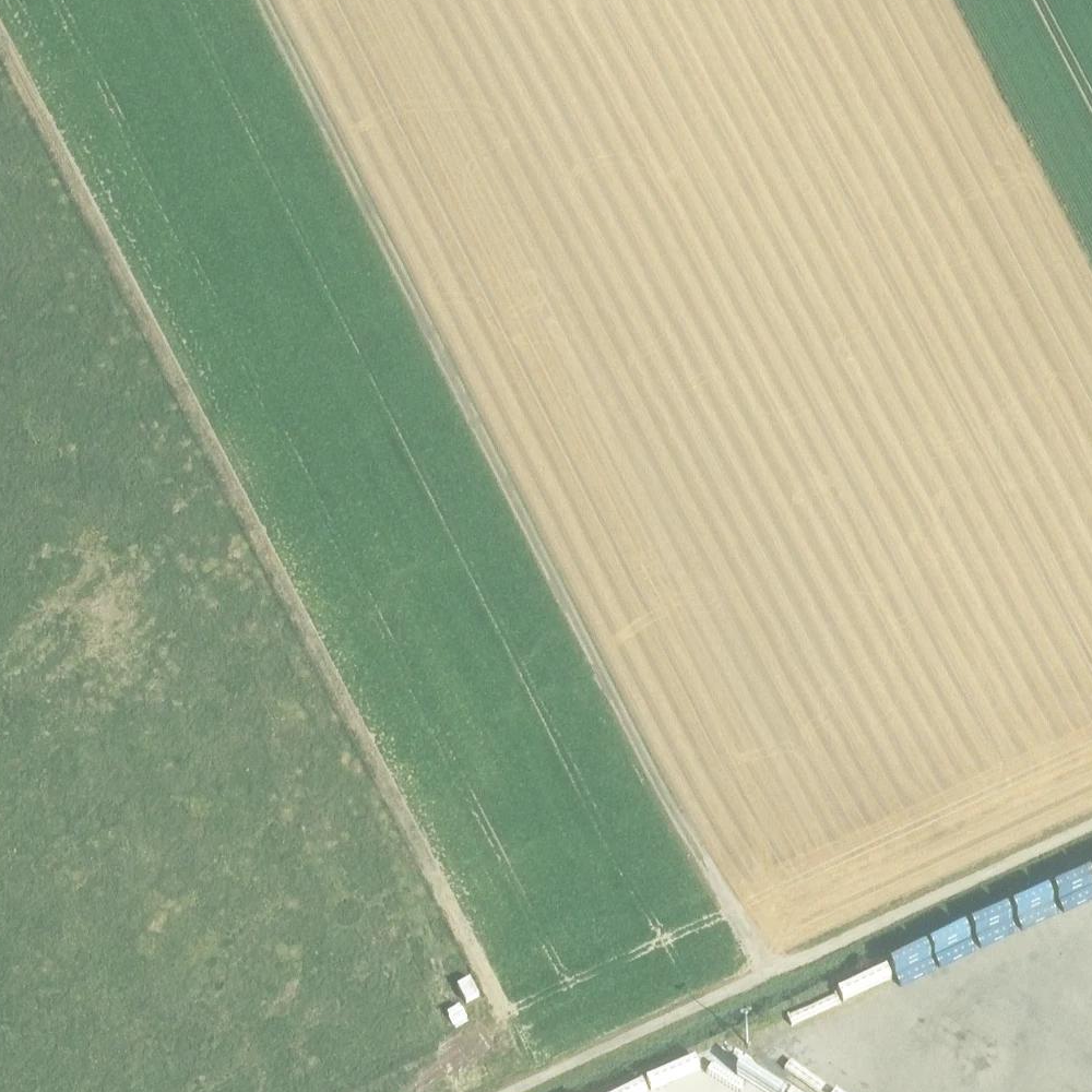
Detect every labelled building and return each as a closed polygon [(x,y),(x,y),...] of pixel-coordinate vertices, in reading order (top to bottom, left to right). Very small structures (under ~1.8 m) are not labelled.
[(470,981),(458,988),(466,1004),(479,997),(470,981)] [(760,1030),(769,1047),(789,1037),(780,1020),(760,1030)] [(750,1059),(741,1037),(687,1058),(689,1064),(643,1082),(647,1091),(665,1091),(750,1059)]
